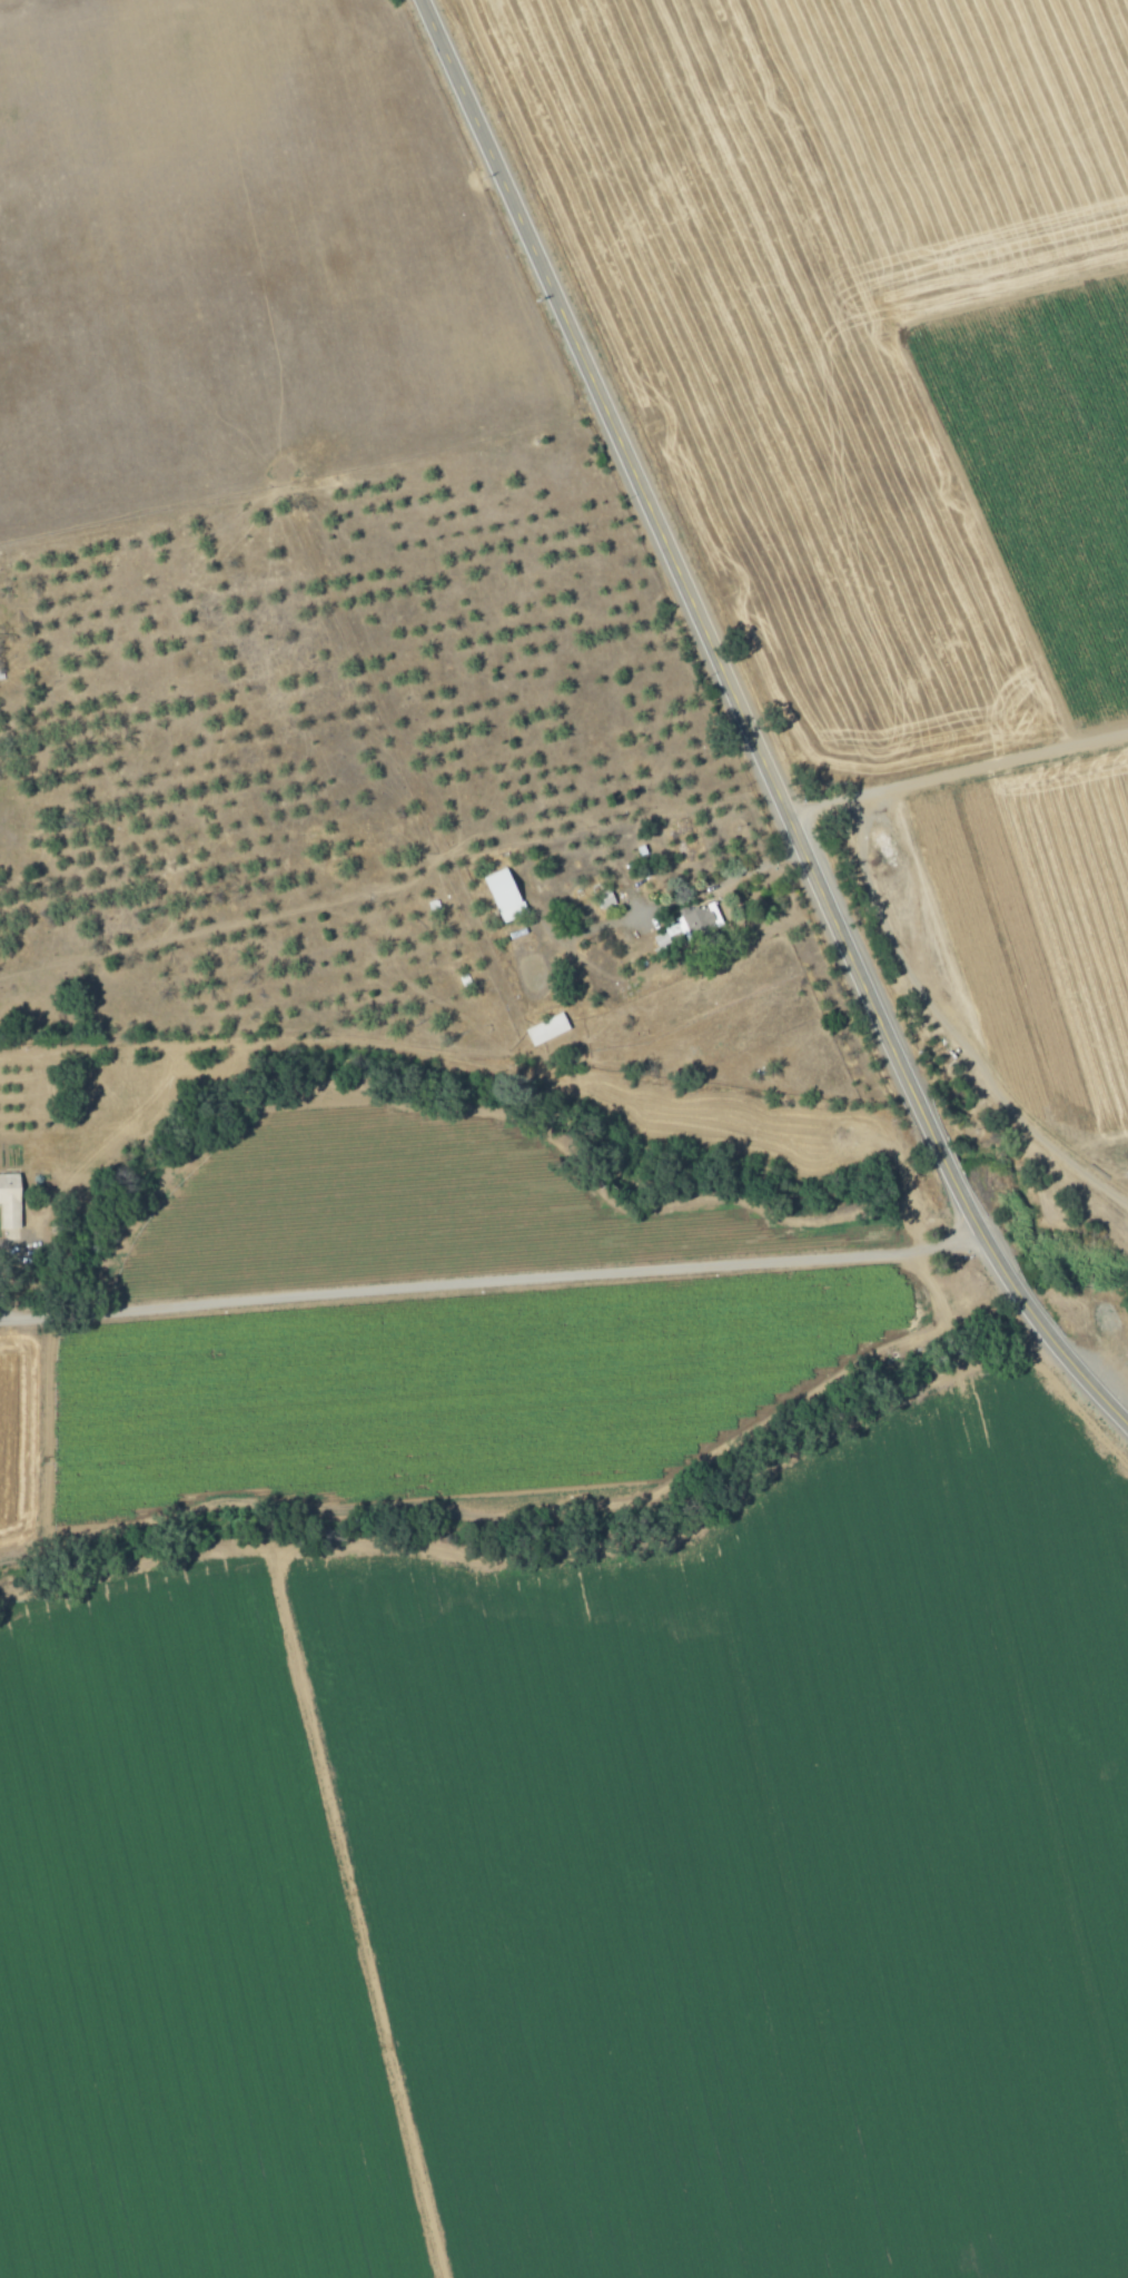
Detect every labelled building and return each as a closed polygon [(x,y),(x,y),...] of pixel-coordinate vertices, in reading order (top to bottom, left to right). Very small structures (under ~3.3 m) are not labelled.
[(486,875),(504,920),(527,910),(509,865),(486,875)] [(677,915),(680,925),(654,934),(658,948),(685,939),(685,940),(725,927),(717,902),(677,915)] [(526,1026),(532,1043),(571,1031),(565,1013),(526,1026)] [(2,1203),(2,1227),(22,1227),(21,1172),(0,1173),(0,1203),(2,1203)]
